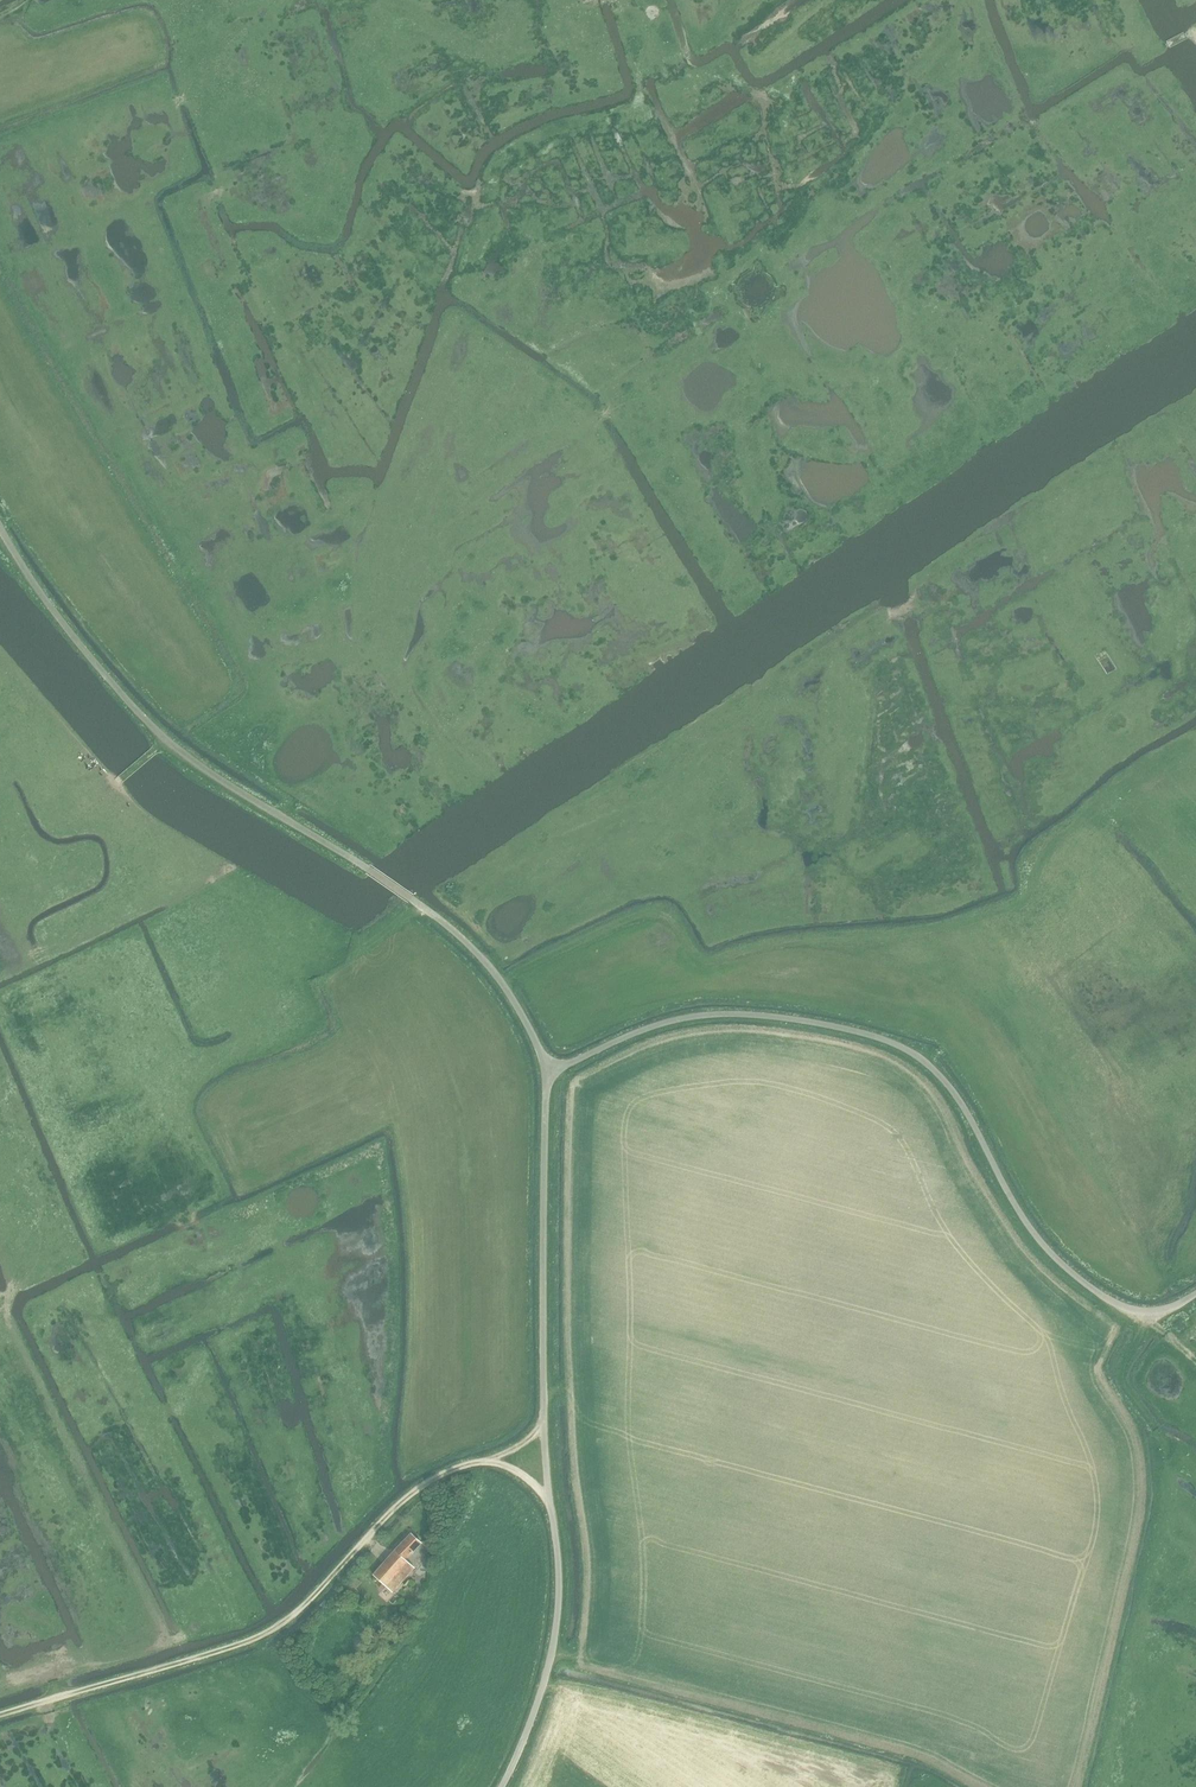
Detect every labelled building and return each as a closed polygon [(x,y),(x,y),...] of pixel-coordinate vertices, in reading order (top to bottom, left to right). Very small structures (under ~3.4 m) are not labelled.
[(405,1560),(421,1542),(411,1533),(394,1550),(373,1574),(392,1592),(414,1568),(405,1560)]
